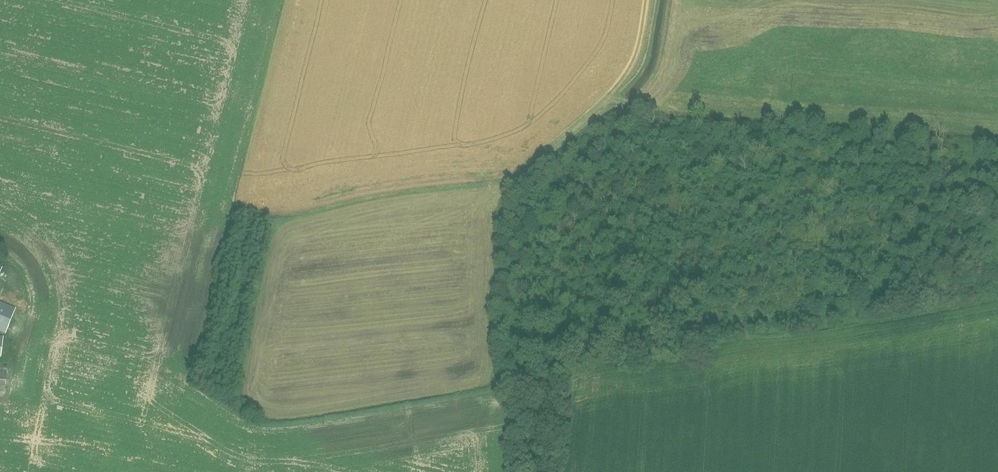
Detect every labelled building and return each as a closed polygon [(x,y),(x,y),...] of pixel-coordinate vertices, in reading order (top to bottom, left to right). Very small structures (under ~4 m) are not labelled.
[(0,304),(0,330),(5,333),(14,309),(0,304)]
